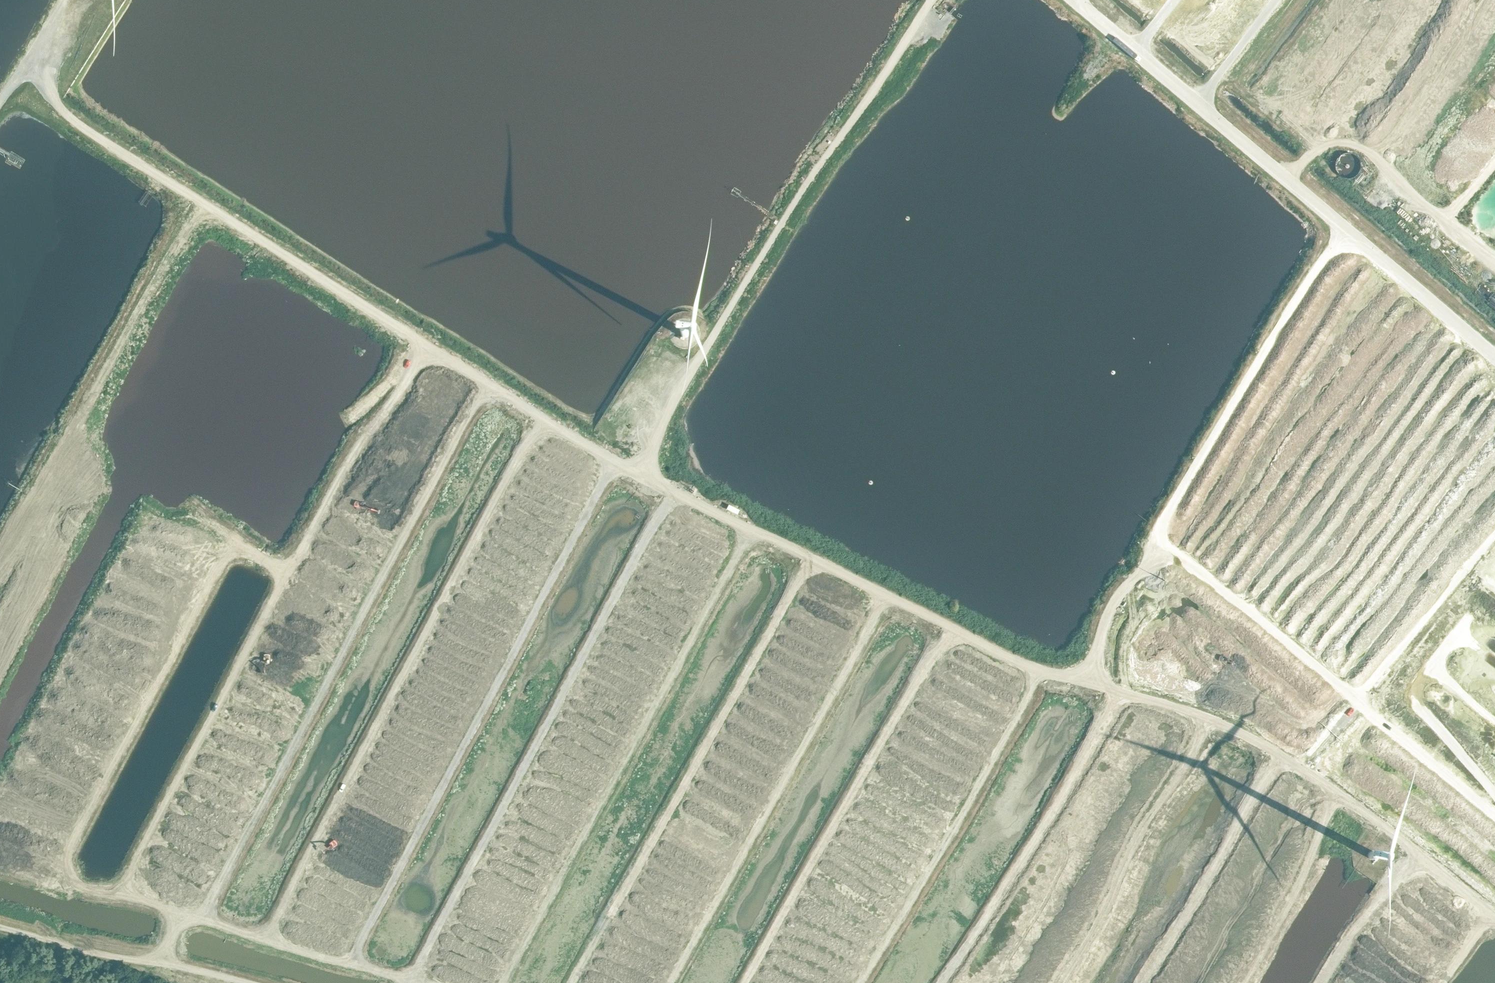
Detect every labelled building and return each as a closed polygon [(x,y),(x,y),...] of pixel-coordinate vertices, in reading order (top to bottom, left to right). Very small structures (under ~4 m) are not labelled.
[(748,516),(750,510),(738,505),(736,511),(748,516)]
